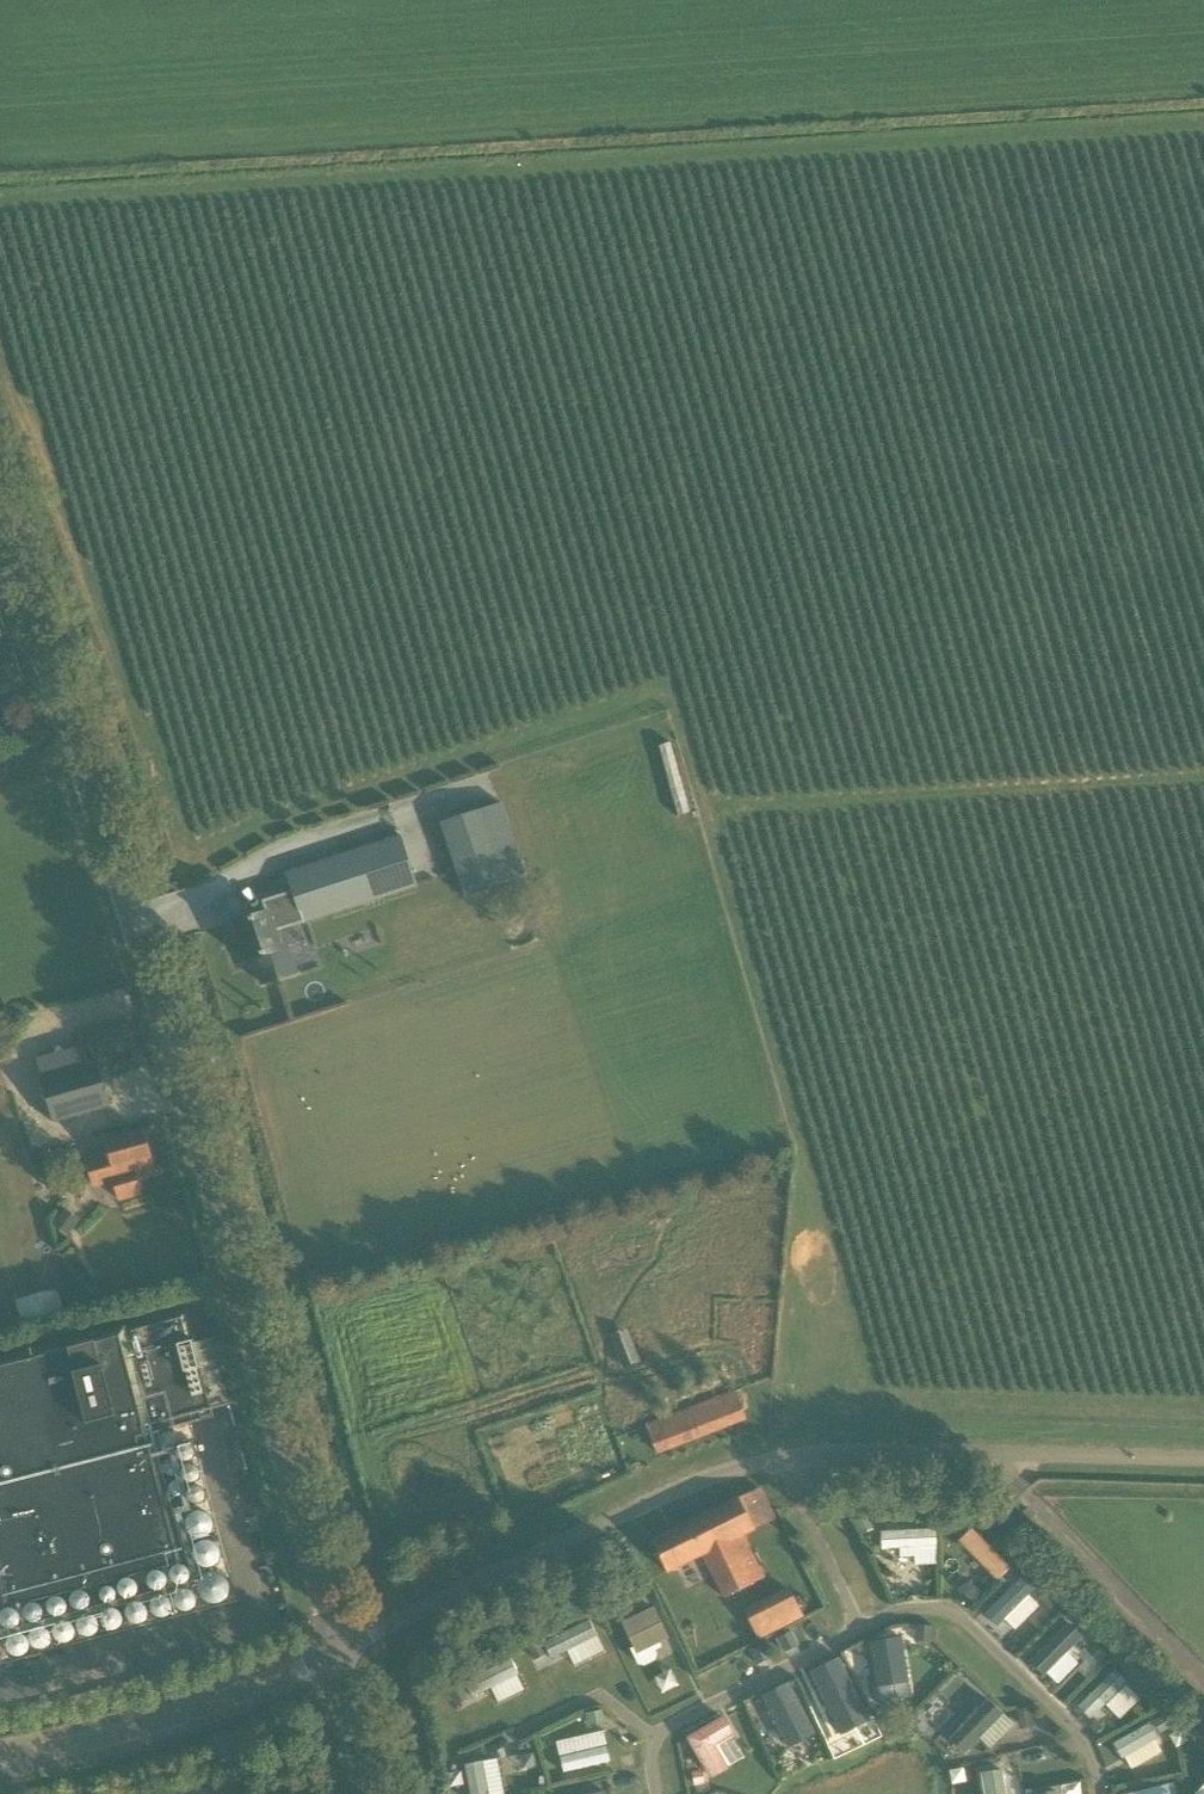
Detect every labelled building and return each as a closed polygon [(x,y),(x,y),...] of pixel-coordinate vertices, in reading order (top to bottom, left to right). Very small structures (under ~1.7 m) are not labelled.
[(465,894),(526,873),(502,803),(441,823),(465,894)] [(265,901),(268,912),(236,923),(249,962),(256,960),(264,984),(295,974),(286,947),(281,949),(274,929),(302,920),(303,923),(416,886),(400,836),(287,873),(293,892),(265,901)] [(99,1061),(90,1064),(44,1077),(57,1121),(111,1105),(99,1061)] [(141,1195),(137,1180),(156,1174),(144,1130),(108,1141),(112,1153),(90,1159),(96,1185),(113,1180),(119,1201),(141,1195)] [(18,1321),(60,1310),(53,1286),(11,1297),(18,1321)] [(188,1562),(155,1432),(213,1417),(210,1407),(229,1402),(212,1339),(194,1343),(193,1340),(189,1341),(183,1318),(130,1332),(128,1326),(0,1360),(0,1611),(188,1562)] [(633,1344),(616,1350),(622,1367),(639,1361),(633,1344)] [(659,1455),(748,1420),(736,1389),(647,1424),(659,1455)] [(766,1576),(745,1535),(776,1522),(760,1488),(652,1539),(668,1572),(704,1554),(726,1596),(766,1576)] [(977,1582),(988,1572),(995,1579),(1009,1566),(970,1526),(955,1541),(963,1549),(954,1558),(977,1582)] [(879,1563),(935,1561),(934,1527),(878,1529),(879,1563)] [(1037,1605),(1025,1594),(1033,1585),(1019,1572),(979,1615),(1006,1639),(1037,1605)] [(759,1639),(805,1616),(789,1586),(744,1609),(759,1639)] [(655,1608),(624,1624),(636,1647),(639,1653),(660,1643),(670,1638),(655,1608)] [(1052,1685),(1084,1651),(1095,1661),(1103,1653),(1065,1617),(1025,1659),(1052,1685)] [(567,1658),(568,1662),(602,1651),(592,1620),(527,1642),(536,1669),(567,1658)] [(932,1623),(917,1622),(916,1637),(931,1638),(932,1623)] [(777,1638),(784,1651),(798,1644),(792,1631),(777,1638)] [(907,1676),(901,1676),(899,1637),(867,1638),(870,1698),(908,1696),(907,1676)] [(770,1656),(763,1643),(750,1649),(756,1663),(770,1656)] [(510,1654),(461,1677),(470,1698),(520,1674),(510,1654)] [(804,1670),(834,1732),(866,1716),(836,1654),(804,1670)] [(1111,1668),(1070,1706),(1083,1721),(1101,1703),(1116,1719),(1139,1698),(1111,1668)] [(757,1693),(782,1746),(812,1732),(787,1679),(757,1693)] [(960,1752),(975,1736),(987,1748),(1011,1722),(983,1696),(944,1737),(960,1752)] [(1035,1728),(1032,1708),(1017,1710),(1019,1730),(1035,1728)] [(705,1779),(726,1767),(713,1743),(732,1732),(721,1713),(681,1736),(705,1779)] [(1111,1738),(1124,1770),(1160,1756),(1148,1724),(1111,1738)] [(562,1775),(610,1761),(600,1727),(551,1741),(562,1775)] [(467,1793),(501,1793),(496,1757),(463,1761),(467,1793)] [(977,1769),(978,1793),(972,1793),(1005,1793),(1004,1768),(977,1769)] [(1082,1786),(1079,1768),(1025,1778),(1028,1793),(1041,1793),(1082,1786)] [(1188,1793),(1189,1793),(1203,1793),(1203,1778),(1188,1793)] [(1174,1781),(1118,1792),(1118,1793),(1177,1793),(1174,1781)]
